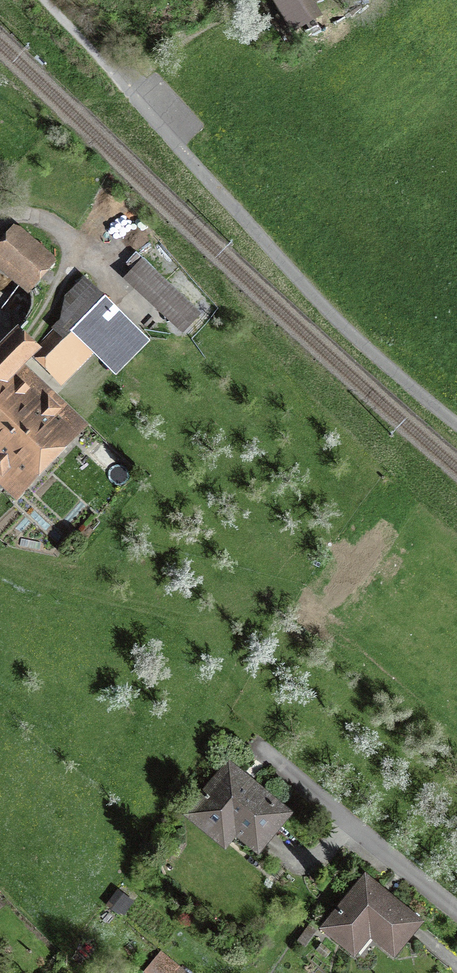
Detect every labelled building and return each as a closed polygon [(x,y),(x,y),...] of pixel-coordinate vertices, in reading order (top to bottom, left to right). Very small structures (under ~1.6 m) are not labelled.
[(286,29),(316,15),(309,0),(273,0),(286,29)] [(13,219),(0,235),(0,265),(31,290),(59,256),(13,219)] [(201,306),(141,252),(123,273),(182,327),(201,306)] [(157,334),(89,273),(67,291),(62,316),(35,354),(67,382),(97,354),(120,373),(157,334)] [(8,496),(71,428),(12,373),(31,352),(11,333),(0,345),(0,489),(8,496)] [(78,537),(66,531),(58,548),(69,553),(78,537)] [(308,810),(241,755),(194,814),(238,850),(249,837),(271,855),(308,810)] [(438,919),(378,871),(333,927),(368,955),(384,936),(408,956),(438,919)] [(162,947),(144,971),(146,972),(196,972),(162,947)]
